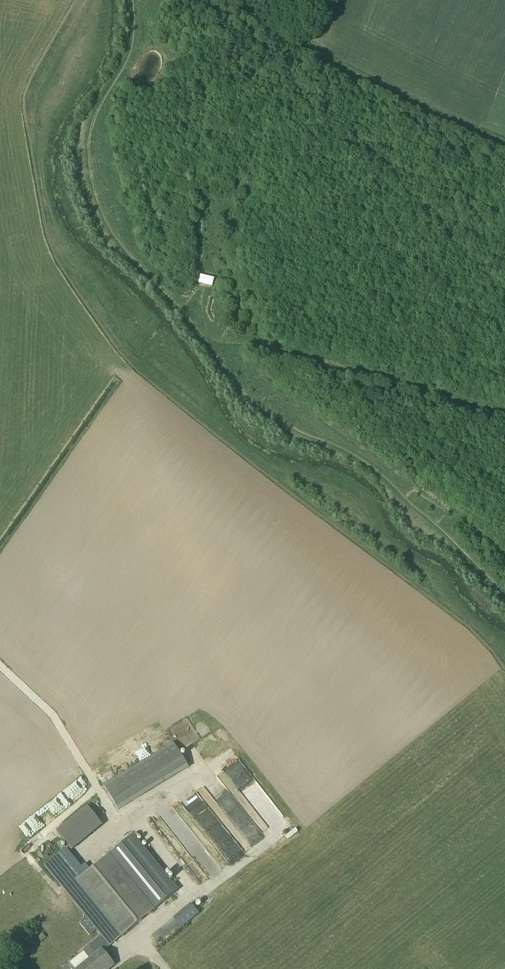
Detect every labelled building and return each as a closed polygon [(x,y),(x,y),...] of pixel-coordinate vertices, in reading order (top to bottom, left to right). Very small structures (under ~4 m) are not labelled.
[(200,273),(198,283),(212,287),(215,277),(200,273)] [(119,810),(189,767),(174,742),(104,785),(119,810)] [(101,824),(86,805),(55,830),(71,849),(101,824)] [(215,866),(178,817),(174,819),(177,824),(170,829),(204,874),(215,866)] [(83,867),(82,868),(71,855),(69,857),(64,851),(45,866),(87,917),(80,923),(90,935),(97,930),(102,936),(83,951),(84,952),(89,958),(101,949),(103,952),(110,946),(178,891),(132,836),(88,872),(83,867)] [(174,917),(157,932),(164,940),(181,925),(174,917)] [(114,965),(103,952),(101,949),(89,958),(84,952),(71,962),(76,968),(109,968),(114,965)]
